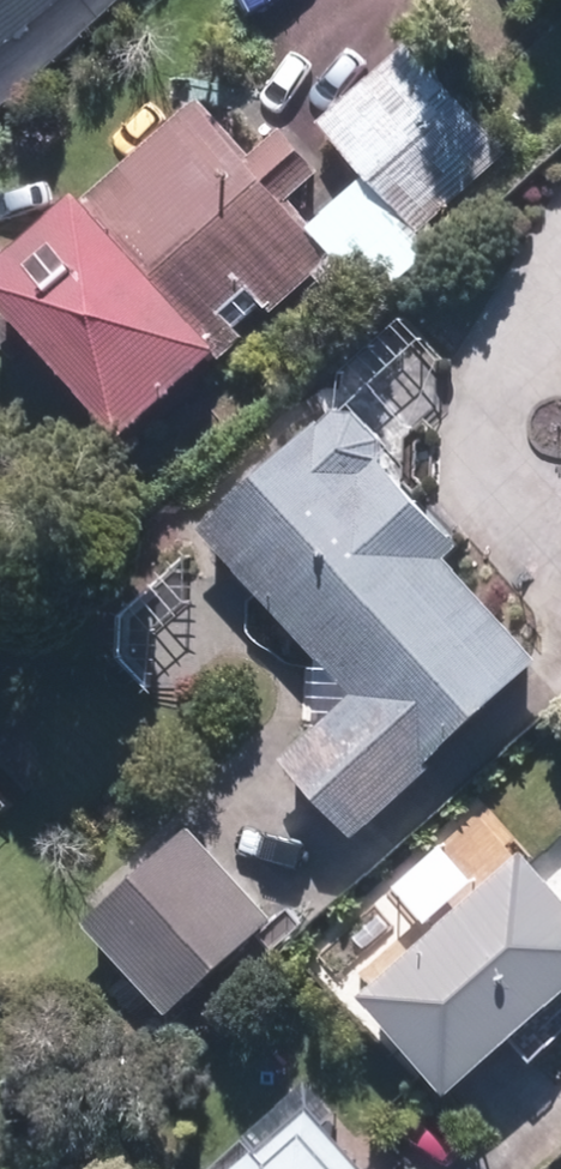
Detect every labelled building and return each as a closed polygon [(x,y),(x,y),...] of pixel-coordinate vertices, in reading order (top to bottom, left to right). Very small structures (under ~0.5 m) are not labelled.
[(69,0),(0,0),(0,56),(69,0)] [(520,142),(420,39),(333,124),(432,227),(520,142)] [(276,310),(345,252),(299,197),(333,168),(299,126),(262,157),(217,101),(11,272),(144,434),(258,339),(246,324),(271,304),(276,310)] [(377,178),(328,223),(352,248),(327,271),(369,316),(442,248),(377,178)] [(355,359),(355,397),(211,514),(328,658),(319,730),(295,760),(364,835),(552,662),(456,557),(472,543),(397,462),(422,440),(428,352),(429,322),(399,319),(355,359)] [(283,921),(201,829),(97,922),(179,1014),(283,921)] [(371,986),(462,1092),(560,1007),(560,869),(538,842),(371,986)] [(247,1168),(369,1168),(333,1126),(286,1166),(271,1148),(247,1168)]
